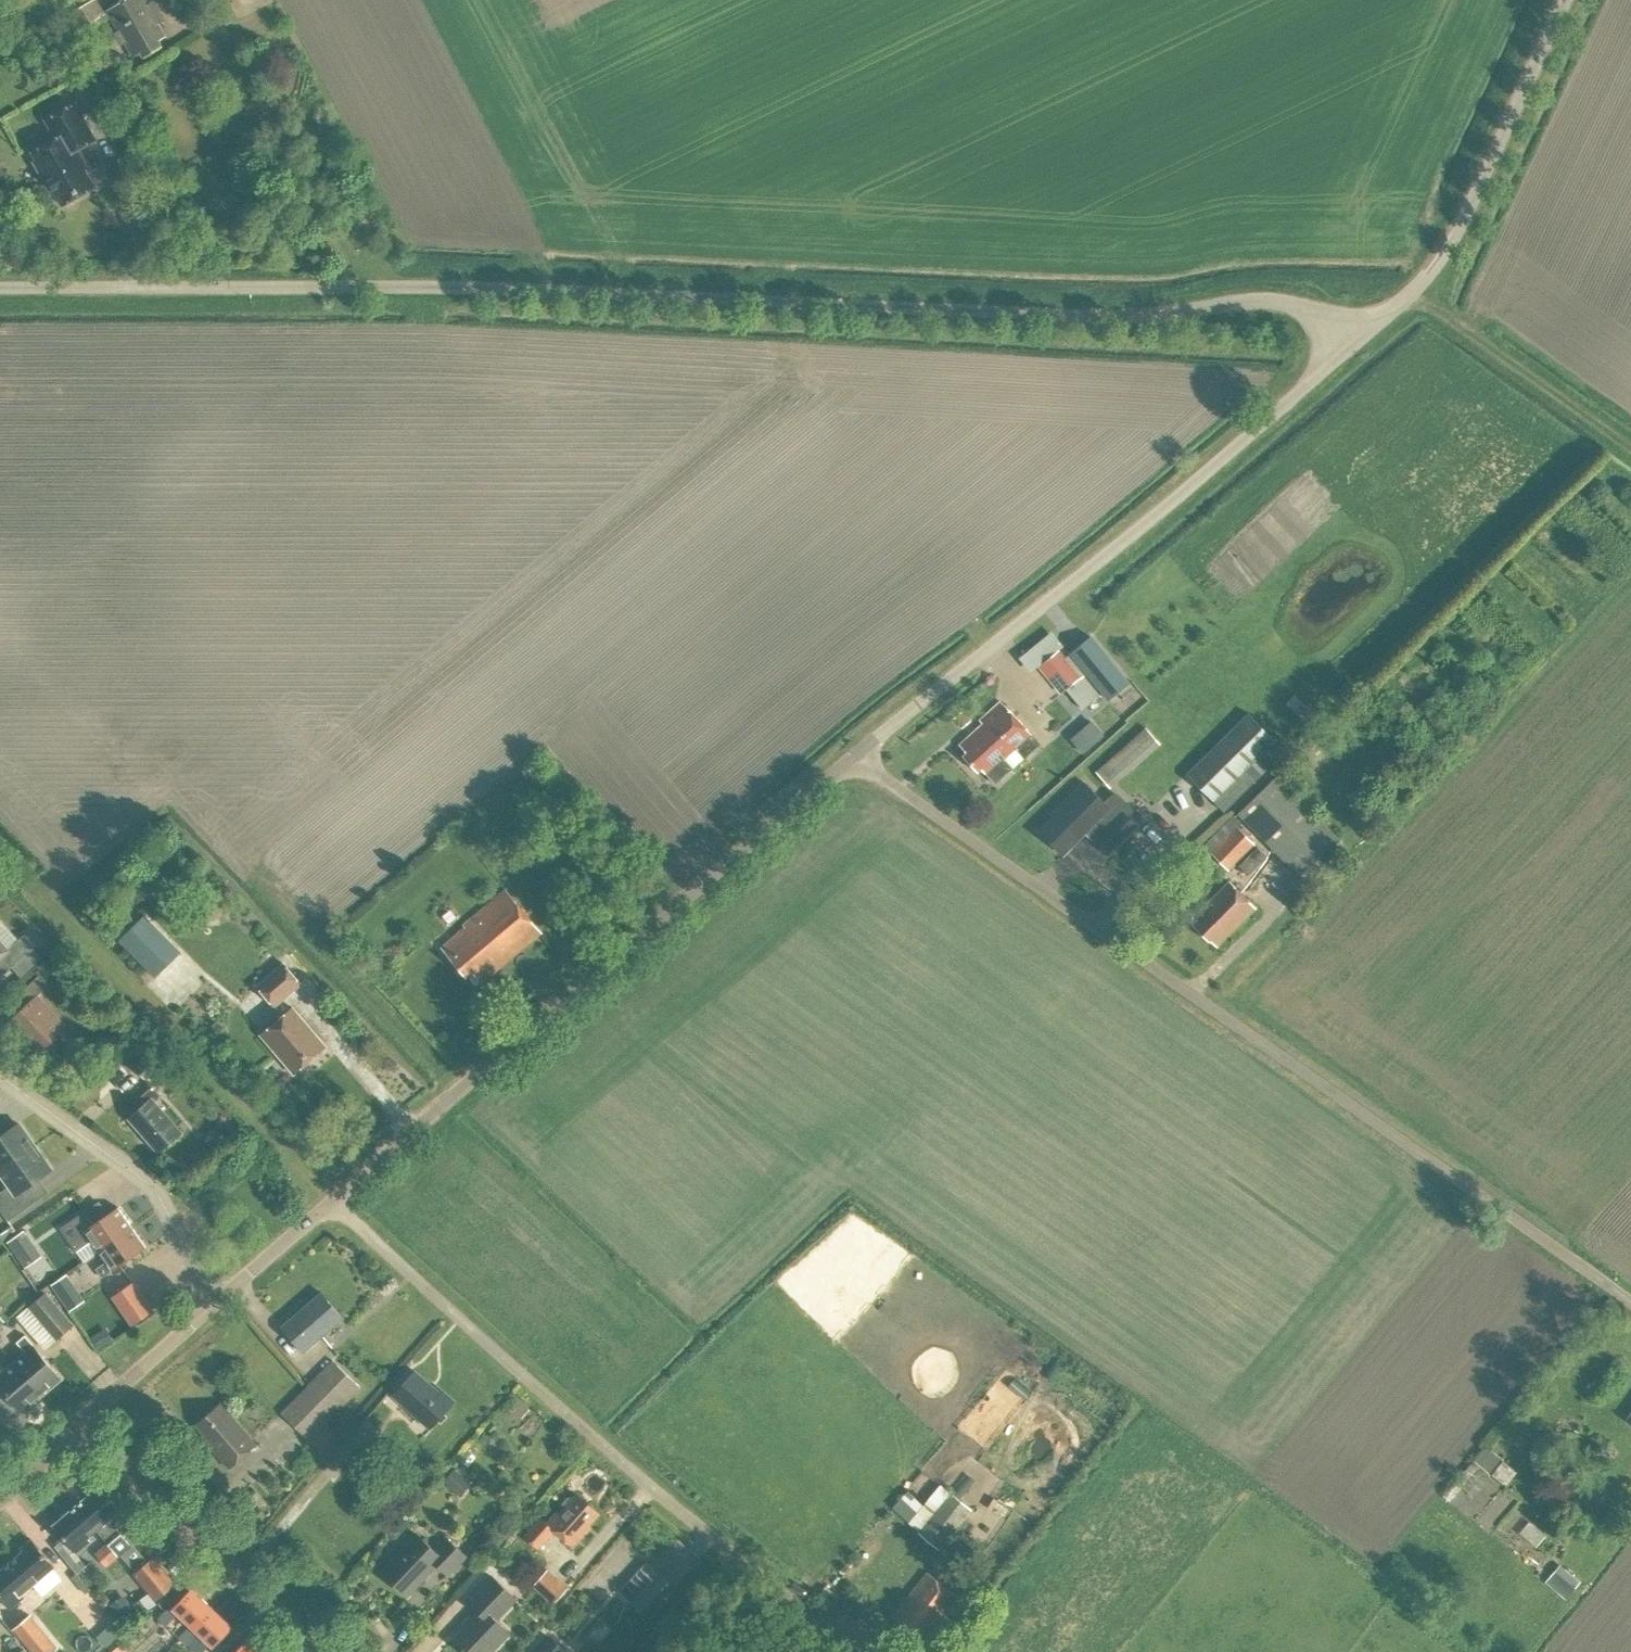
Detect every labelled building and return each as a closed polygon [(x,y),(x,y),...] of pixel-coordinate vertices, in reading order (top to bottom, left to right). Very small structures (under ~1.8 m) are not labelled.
[(77,32),(105,15),(96,0),(94,0),(67,16),(77,32)] [(166,37),(158,22),(163,19),(158,10),(152,13),(145,0),(125,0),(107,10),(134,57),(141,53),(144,58),(162,47),(159,41),(166,37)] [(57,139),(33,153),(37,161),(35,162),(46,182),(49,181),(63,206),(95,187),(75,152),(96,140),(75,104),(46,120),(57,139)] [(1129,684),(1091,637),(1070,653),(1109,700),(1129,684)] [(1038,667),(1061,695),(1067,690),(1082,677),(1060,650),(1038,667)] [(1084,676),(1082,677),(1067,690),(1083,710),(1100,695),(1084,676)] [(1040,744),(1001,702),(980,721),(983,725),(960,746),(967,754),(963,757),(978,772),(981,769),(995,784),(1013,768),(1005,758),(1016,749),(1024,758),(1040,744)] [(1107,708),(1079,720),(1085,736),(1114,724),(1107,708)] [(963,712),(954,720),(961,729),(971,721),(963,712)] [(1249,713),(1187,774),(1215,802),(1246,772),(1277,741),(1249,713)] [(1146,731),(1098,774),(1108,786),(1118,777),(1122,782),(1161,747),(1146,731)] [(1246,772),(1215,802),(1225,812),(1256,782),(1246,772)] [(1054,817),(1040,831),(1064,855),(1087,832),(1095,840),(1094,841),(1108,855),(1137,826),(1124,813),(1127,810),(1127,805),(1118,795),(1113,795),(1105,803),(1084,782),(1052,815),(1054,817)] [(1237,828),(1212,854),(1228,870),(1253,844),(1237,828)] [(1194,920),(1191,923),(1209,941),(1210,940),(1217,947),(1256,908),(1230,882),(1193,918),(1194,920)] [(466,928),(442,948),(466,977),(472,972),(482,983),(542,933),(506,890),(464,926),(466,928)] [(156,977),(181,953),(145,916),(120,940),(156,977)] [(33,948),(34,947),(23,936),(7,951),(0,943),(0,961),(9,971),(12,968),(21,977),(43,957),(33,948)] [(284,962),(256,986),(275,1008),(304,984),(284,962)] [(18,995),(27,1005),(9,1022),(38,1054),(66,1028),(37,997),(50,985),(40,975),(18,995)] [(293,1008),(261,1035),(294,1074),(326,1047),(293,1008)] [(163,1044),(135,1069),(145,1080),(173,1055),(163,1044)] [(153,1087),(135,1103),(140,1109),(129,1119),(159,1152),(181,1132),(155,1102),(162,1096),(153,1087)] [(35,1147),(19,1124),(0,1137),(0,1172),(35,1147)] [(0,1193),(0,1209),(9,1221),(37,1201),(27,1187),(52,1170),(35,1147),(0,1172),(10,1186),(0,1193)] [(88,1210),(61,1228),(77,1251),(92,1241),(99,1251),(133,1227),(119,1207),(97,1223),(88,1210)] [(99,1251),(106,1262),(96,1269),(102,1278),(146,1247),(133,1227),(99,1251)] [(43,1253),(26,1229),(10,1240),(27,1264),(43,1253)] [(76,1309),(92,1298),(74,1271),(58,1282),(76,1309)] [(132,1326),(154,1311),(134,1282),(113,1297),(132,1326)] [(282,1326),(304,1353),(344,1319),(321,1292),(282,1326)] [(74,1326),(46,1293),(29,1307),(57,1340),(74,1326)] [(26,1352),(14,1362),(42,1396),(63,1378),(26,1335),(17,1342),(26,1352)] [(361,1387),(333,1361),(282,1413),(309,1440),(361,1387)] [(14,1362),(2,1372),(0,1369),(0,1387),(22,1413),(42,1396),(14,1362)] [(415,1371),(393,1395),(430,1429),(455,1402),(440,1389),(438,1392),(415,1371)] [(213,1444),(210,1446),(230,1469),(257,1445),(221,1404),(196,1425),(213,1444)] [(1500,1459),(1485,1447),(1474,1461),(1489,1473),(1500,1459)] [(1505,1461),(1494,1475),(1507,1485),(1518,1471),(1505,1461)] [(472,1484),(455,1469),(443,1482),(461,1497),(472,1484)] [(88,1492),(90,1495),(77,1506),(98,1530),(108,1543),(119,1556),(124,1562),(137,1551),(117,1528),(126,1520),(127,1518),(128,1516),(128,1514),(127,1511),(122,1506),(119,1509),(98,1483),(88,1492)] [(940,1550),(973,1509),(951,1492),(919,1532),(940,1550)] [(558,1511),(547,1523),(542,1518),(525,1537),(538,1549),(555,1531),(574,1548),(585,1535),(583,1533),(600,1514),(577,1494),(560,1513),(558,1511)] [(88,1539),(98,1530),(77,1506),(54,1525),(76,1553),(90,1541),(88,1539)] [(1538,1546),(1547,1536),(1531,1522),(1522,1532),(1538,1546)] [(382,1572),(407,1596),(437,1565),(448,1575),(466,1556),(447,1538),(435,1551),(418,1534),(382,1572)] [(24,1551),(11,1562),(31,1587),(54,1567),(32,1539),(22,1548),(24,1551)] [(119,1556),(108,1543),(96,1554),(107,1567),(119,1556)] [(154,1559),(135,1575),(155,1600),(174,1584),(154,1559)] [(648,1561),(620,1591),(651,1619),(678,1589),(648,1561)] [(22,1595),(31,1587),(11,1562),(0,1571),(0,1597),(10,1609),(24,1597),(22,1595)] [(1547,1582),(1568,1600),(1584,1581),(1563,1563),(1547,1582)] [(569,1588),(548,1569),(531,1587),(552,1606),(569,1588)] [(959,1597),(928,1573),(893,1618),(918,1636),(922,1630),(929,1636),(959,1597)] [(466,1651),(483,1651),(487,1648),(491,1651),(492,1651),(510,1633),(497,1620),(517,1599),(493,1577),(469,1602),(479,1612),(453,1639),(466,1651)] [(172,1606),(159,1619),(166,1626),(178,1613),(191,1625),(193,1627),(212,1607),(192,1588),(173,1608),(172,1606)] [(124,1595),(110,1606),(124,1626),(139,1616),(124,1595)] [(191,1625),(179,1638),(186,1645),(198,1632),(214,1647),(232,1627),(212,1607),(193,1627),(191,1625)] [(31,1615),(13,1629),(32,1651),(54,1651),(59,1648),(31,1615)] [(109,1646),(124,1632),(115,1623),(100,1637),(109,1646)] [(550,1637),(536,1651),(566,1651),(550,1637)] [(247,1641),(236,1651),(259,1651),(247,1641)]
